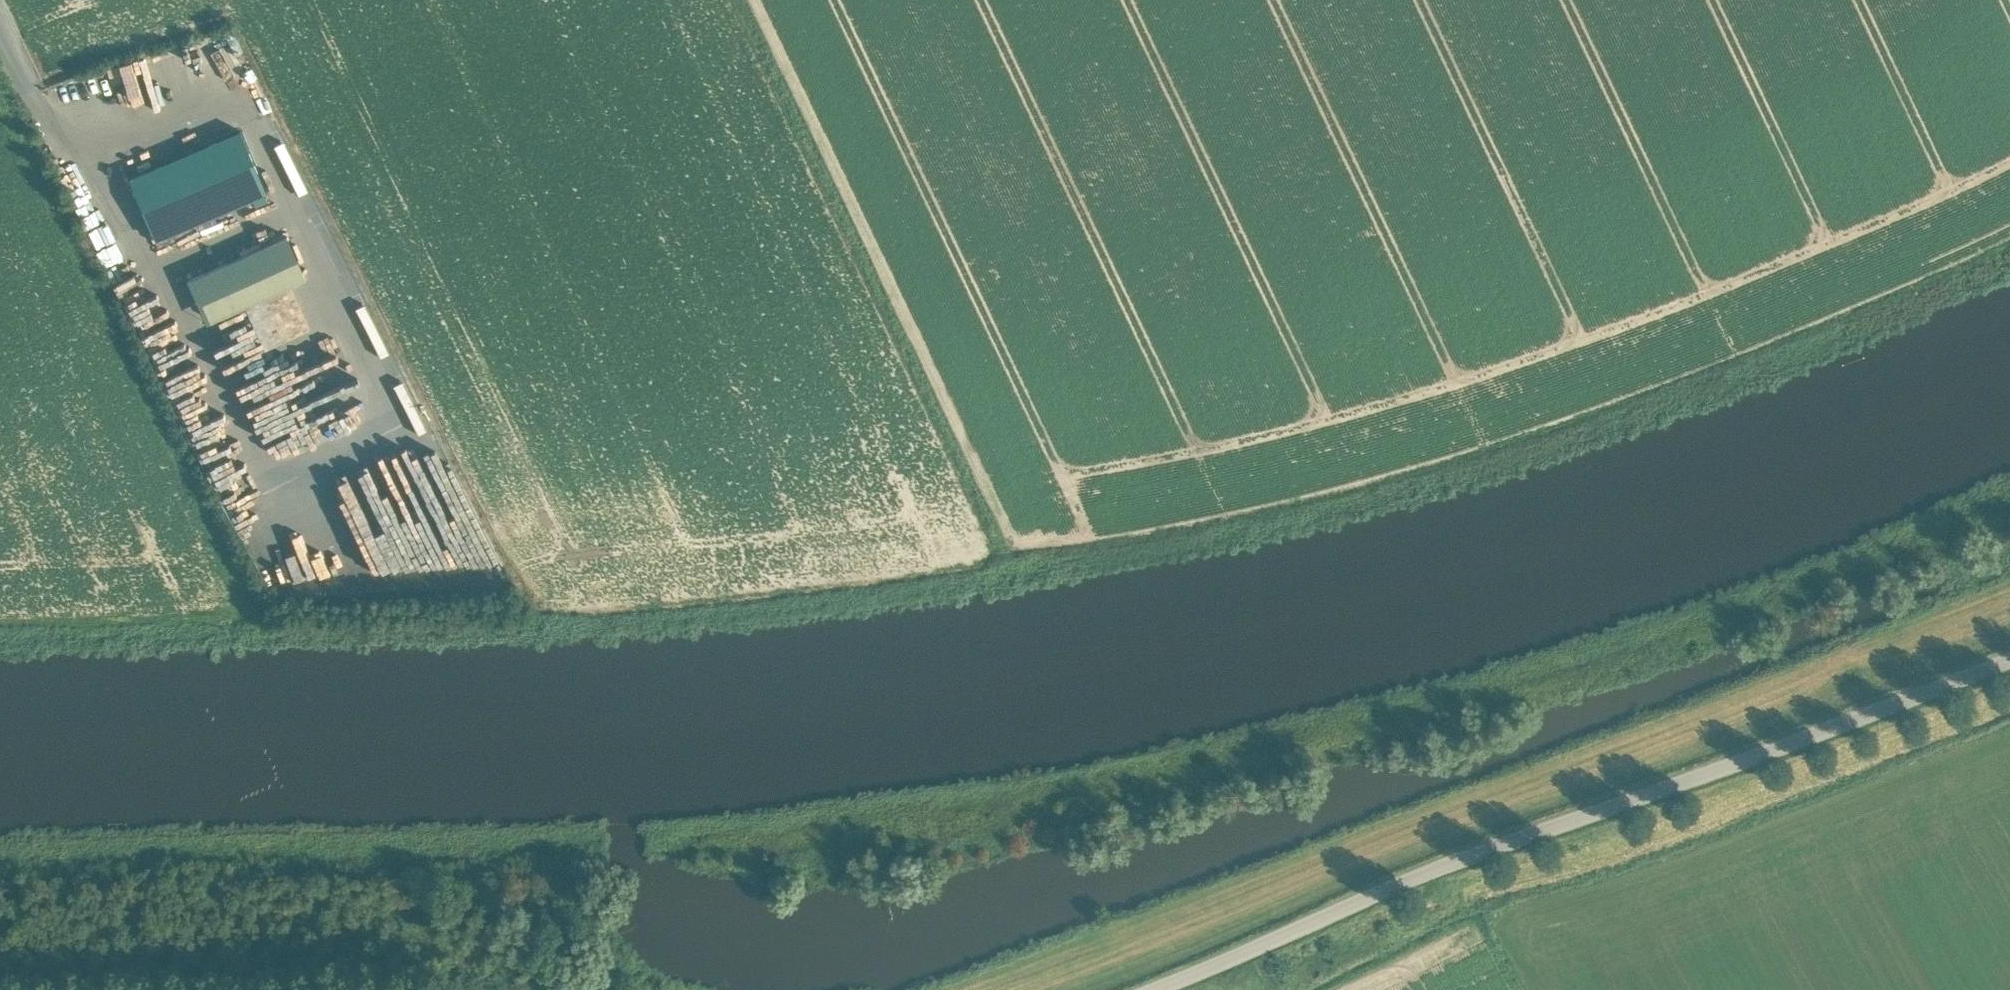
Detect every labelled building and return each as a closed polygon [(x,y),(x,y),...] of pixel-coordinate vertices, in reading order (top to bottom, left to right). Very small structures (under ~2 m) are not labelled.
[(158,240),(268,192),(241,131),(131,178),(158,240)] [(213,252),(222,271),(255,256),(246,236),(213,252)] [(253,307),(257,322),(287,314),(283,299),(253,307)] [(247,337),(252,350),(304,329),(298,317),(247,337)] [(245,434),(222,449),(238,474),(257,462),(248,448),(253,445),(245,434)] [(393,551),(404,546),(398,531),(403,529),(394,508),(387,511),(380,495),(370,500),(393,551)]
